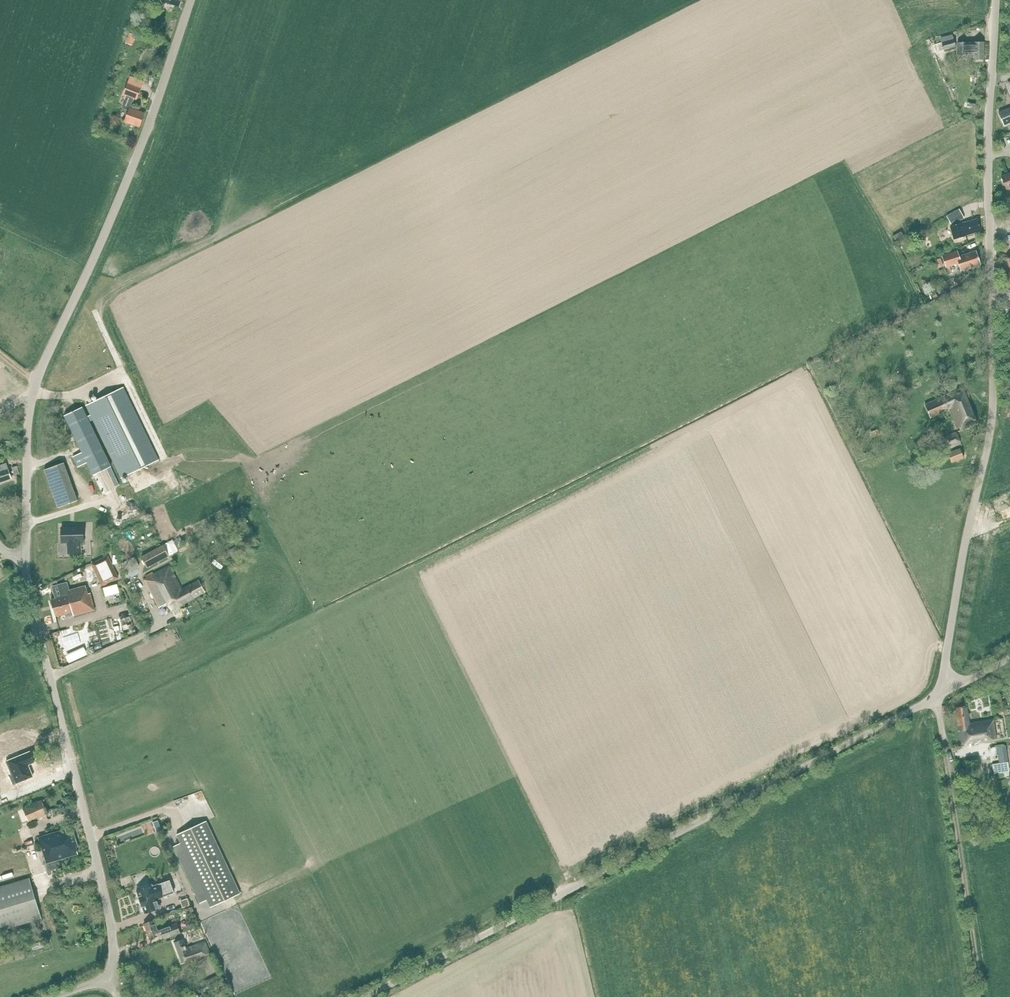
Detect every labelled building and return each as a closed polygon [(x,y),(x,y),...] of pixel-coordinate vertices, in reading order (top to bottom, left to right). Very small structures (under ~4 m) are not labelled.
[(135,35),(130,33),(127,41),(132,44),(135,35)] [(944,51),(956,47),(953,39),(941,42),(944,51)] [(968,53),(973,53),(973,59),(984,59),(983,42),(975,42),(967,42),(957,42),(957,54),(968,54),(968,53)] [(136,99),(140,88),(142,82),(129,78),(123,95),(127,96),(122,109),(129,111),(124,122),(139,127),(144,113),(130,108),(134,98),(136,99)] [(998,113),(1003,126),(1009,123),(1009,108),(998,113)] [(1001,177),(1006,189),(1009,188),(1009,173),(1001,177)] [(951,225),(964,218),(959,208),(946,216),(951,225)] [(960,237),(980,231),(976,219),(959,224),(949,227),(953,239),(960,237)] [(900,232),(892,236),(895,241),(903,237),(900,232)] [(934,245),(928,234),(922,238),(927,249),(934,245)] [(961,271),(980,265),(975,251),(959,257),(957,252),(942,256),(946,267),(958,263),(961,271)] [(1002,260),(1004,268),(1002,269),(1006,280),(1009,279),(1009,258),(1002,260)] [(122,478),(159,460),(123,387),(87,405),(90,412),(91,414),(122,478)] [(959,431),(977,424),(960,388),(923,405),(929,418),(949,408),(959,431)] [(82,407),(65,416),(82,452),(74,457),(78,466),(87,462),(95,477),(113,469),(87,416),(91,414),(90,412),(86,414),(82,407)] [(870,432),(873,438),(880,435),(877,429),(870,432)] [(948,449),(961,444),(957,432),(944,438),(948,449)] [(944,452),(941,443),(930,448),(933,456),(944,452)] [(951,462),(963,458),(960,448),(947,453),(951,462)] [(64,462),(45,469),(58,507),(78,500),(64,462)] [(11,478),(6,463),(0,465),(0,482),(11,478)] [(1009,509),(1009,497),(1000,499),(1003,511),(1009,509)] [(980,508),(983,518),(997,514),(994,504),(980,508)] [(83,527),(61,527),(62,543),(67,543),(67,553),(81,553),(81,542),(83,542),(83,527)] [(179,536),(140,557),(146,567),(178,551),(178,550),(184,546),(179,536)] [(234,547),(221,554),(225,561),(238,555),(234,547)] [(102,585),(118,577),(108,555),(92,563),(102,585)] [(134,557),(121,564),(130,578),(137,574),(139,567),(134,557)] [(171,610),(204,593),(198,581),(182,589),(170,566),(144,579),(159,607),(167,603),(171,610)] [(61,596),(51,599),(55,616),(72,611),(73,615),(94,610),(90,593),(88,593),(86,588),(85,585),(69,590),(67,582),(58,584),(60,590),(61,596)] [(94,639),(88,641),(90,648),(97,646),(94,639)] [(145,653),(164,645),(162,640),(143,648),(145,653)] [(1006,705),(1002,706),(1000,694),(995,695),(998,712),(1003,711),(1007,710),(1006,705)] [(1005,736),(1002,718),(969,723),(966,706),(955,708),(961,744),(1005,736)] [(999,763),(993,764),(994,774),(1009,772),(1008,762),(1006,746),(997,747),(999,763)] [(4,760),(15,787),(34,779),(27,763),(37,759),(33,748),(4,760)] [(41,800),(22,808),(28,822),(47,814),(41,800)] [(162,831),(158,820),(152,822),(157,833),(162,831)] [(240,893),(226,864),(206,821),(177,834),(180,843),(173,846),(200,903),(207,900),(211,907),(240,893)] [(77,853),(75,847),(75,846),(77,845),(71,827),(38,837),(46,863),(77,853)] [(33,891),(29,878),(0,887),(0,931),(41,918),(33,891)] [(137,890),(136,890),(136,891),(139,897),(138,897),(139,898),(142,905),(141,905),(142,906),(144,912),(144,913),(145,913),(158,908),(159,908),(159,907),(156,899),(169,894),(173,892),(169,880),(164,882),(152,886),(151,886),(152,886),(151,885),(150,885),(148,886),(147,884),(139,887),(139,889),(137,890)] [(182,907),(189,905),(186,898),(180,901),(182,907)] [(162,934),(164,938),(180,932),(176,923),(157,930),(153,920),(143,923),(149,939),(162,934)] [(184,932),(196,927),(194,922),(182,926),(184,932)] [(181,962),(209,952),(205,941),(186,948),(183,938),(174,942),(181,962)] [(216,975),(197,985),(202,995),(221,985),(216,975)] [(228,994),(224,988),(207,996),(222,996),(228,994)]
